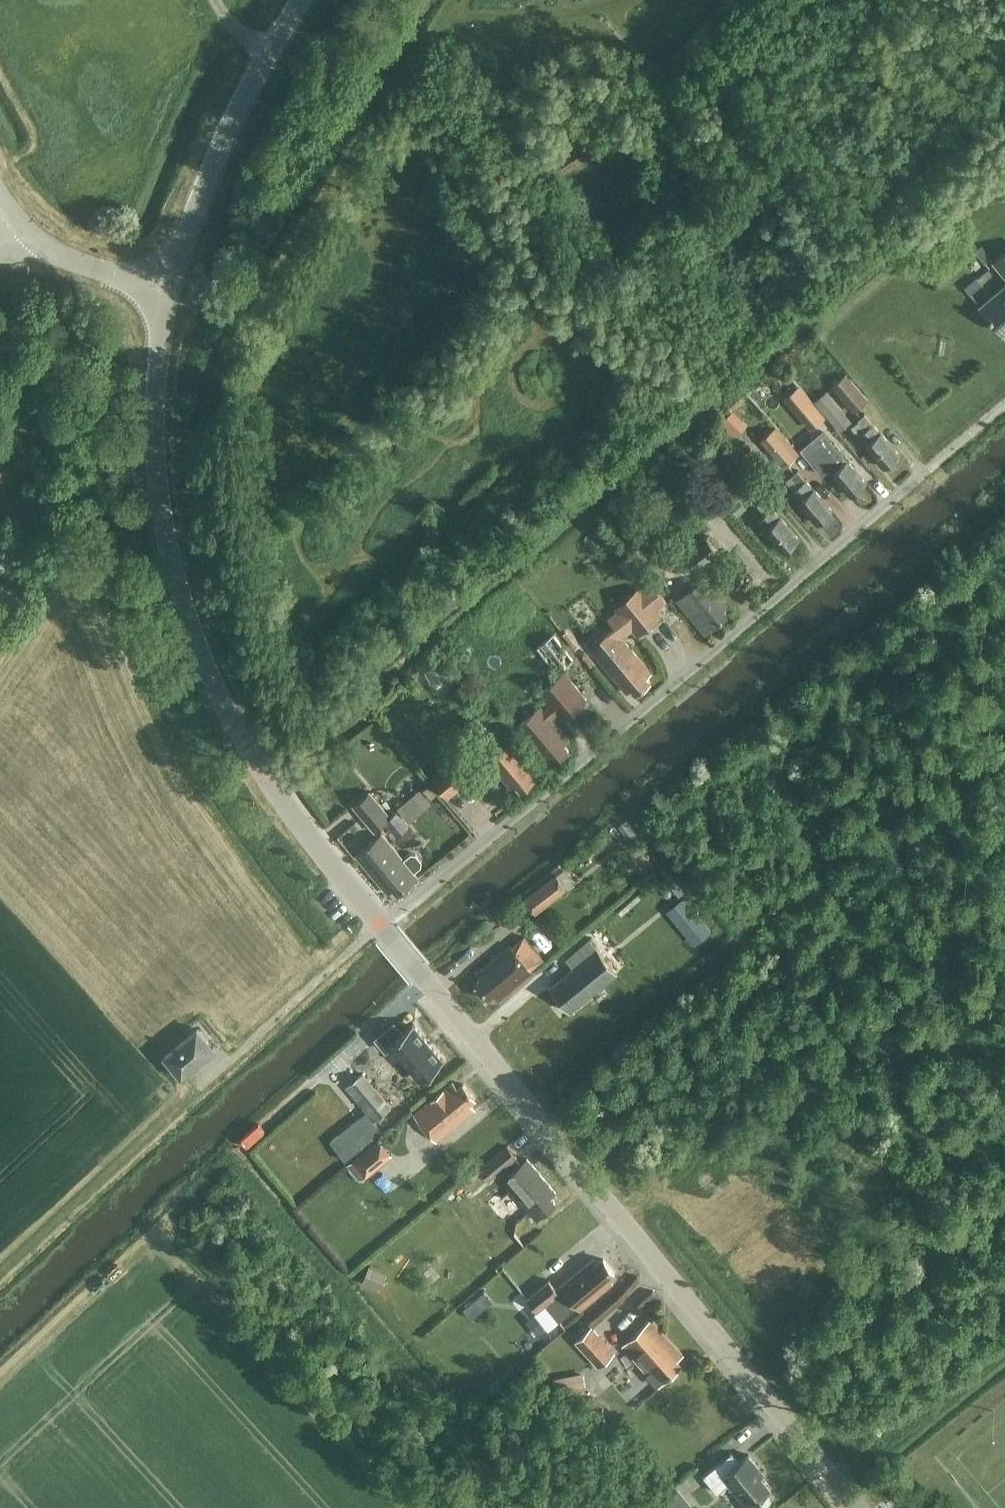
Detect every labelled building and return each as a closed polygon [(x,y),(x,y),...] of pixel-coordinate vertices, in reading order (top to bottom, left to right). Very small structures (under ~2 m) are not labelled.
[(994,261),(1004,274),(1004,251),(994,261)] [(981,306),(1002,332),(1004,330),(1004,285),(981,306)] [(788,374),(778,362),(771,368),(781,380),(788,374)] [(831,386),(854,412),(869,399),(846,373),(831,386)] [(827,391),(814,401),(837,431),(850,420),(827,391)] [(812,401),(796,415),(809,430),(825,416),(812,401)] [(732,411),(722,421),(737,436),(747,426),(732,411)] [(885,467),(900,454),(881,431),(865,413),(858,419),(866,429),(858,435),(885,467)] [(829,468),(832,472),(847,459),(822,429),(800,448),(822,474),(829,468)] [(771,431),(760,441),(783,467),(794,457),(771,431)] [(739,495),(751,485),(760,478),(738,452),(717,469),(739,495)] [(851,495),(867,482),(847,459),(832,472),(851,495)] [(791,476),(799,485),(791,491),(818,523),(833,510),(814,487),(813,488),(798,470),(791,476)] [(717,472),(709,479),(718,489),(726,483),(717,472)] [(739,498),(730,505),(738,515),(747,507),(739,498)] [(785,551),(800,538),(780,516),(764,498),(757,504),(765,513),(758,520),(785,551)] [(683,554),(698,573),(720,554),(706,536),(683,554)] [(724,610),(728,606),(704,577),(681,596),(690,607),(686,610),(706,634),(728,616),(724,610)] [(616,611),(607,619),(622,637),(631,630),(637,636),(661,615),(656,609),(665,602),(650,583),(641,591),(636,585),(611,605),(616,611)] [(651,673),(613,627),(589,646),(627,692),(632,689),(636,694),(651,682),(647,676),(651,673)] [(554,633),(538,645),(558,671),(574,659),(554,633)] [(439,654),(423,658),(430,686),(446,682),(439,654)] [(563,720),(587,700),(565,673),(540,693),(550,704),(544,710),(541,706),(516,727),(545,760),(550,756),(555,762),(569,750),(564,744),(569,740),(552,719),(558,714),(563,720)] [(531,773),(536,769),(511,740),(499,726),(487,736),(499,750),(488,759),(513,788),(517,785),(521,789),(535,777),(531,773)] [(456,758),(434,776),(450,796),(472,778),(456,758)] [(430,784),(423,790),(430,799),(437,793),(430,784)] [(371,790),(354,805),(375,831),(393,816),(371,790)] [(357,855),(387,892),(394,887),(399,893),(419,877),(415,872),(422,865),(423,860),(417,853),(412,853),(404,859),(383,834),(357,855)] [(537,912),(568,888),(556,872),(525,897),(537,912)] [(710,929),(683,897),(670,908),(697,940),(710,929)] [(544,959),(524,935),(511,945),(531,969),(544,959)] [(570,1010),(621,968),(614,959),(610,963),(589,938),(566,957),(573,966),(550,986),(570,1010)] [(499,999),(532,970),(510,944),(476,973),(481,979),(476,984),(487,998),(494,993),(499,999)] [(401,1034),(393,1025),(375,1040),(385,1052),(391,1047),(419,1081),(443,1062),(412,1025),(401,1034)] [(216,1050),(198,1027),(165,1054),(183,1077),(216,1050)] [(383,1097),(363,1073),(362,1072),(360,1073),(354,1079),(345,1086),(367,1111),(375,1120),(391,1106),(383,1097)] [(470,1102),(475,1098),(464,1083),(458,1088),(453,1082),(415,1113),(437,1140),(475,1108),(470,1102)] [(345,1160),(382,1130),(366,1111),(330,1141),(345,1160)] [(518,1157),(516,1154),(508,1145),(481,1169),(491,1180),(518,1157)] [(346,1165),(359,1180),(376,1165),(363,1150),(346,1165)] [(550,1197),(556,1192),(527,1158),(503,1179),(537,1219),(556,1203),(550,1197)] [(560,1321),(579,1306),(581,1308),(613,1282),(609,1277),(615,1272),(604,1259),(598,1263),(594,1259),(557,1289),(549,1280),(528,1298),(539,1312),(546,1306),(558,1319),(545,1330),(553,1339),(566,1328),(560,1321)] [(471,1303),(463,1309),(471,1319),(479,1313),(471,1303)] [(546,1306),(539,1312),(536,1315),(547,1328),(558,1319),(546,1306)] [(677,1360),(683,1355),(650,1319),(622,1345),(659,1386),(682,1366),(677,1360)] [(592,1326),(576,1341),(599,1366),(616,1351),(592,1326)] [(555,1378),(557,1390),(587,1385),(585,1372),(555,1378)] [(751,1503),(765,1492),(771,1487),(755,1466),(757,1464),(749,1454),(740,1461),(732,1452),(704,1475),(718,1492),(732,1481),(751,1503)] [(751,1503),(747,1506),(749,1507),(765,1507),(771,1499),(765,1492),(751,1503)] [(662,1499),(669,1507),(680,1507),(669,1494),(663,1499),(662,1499)]
